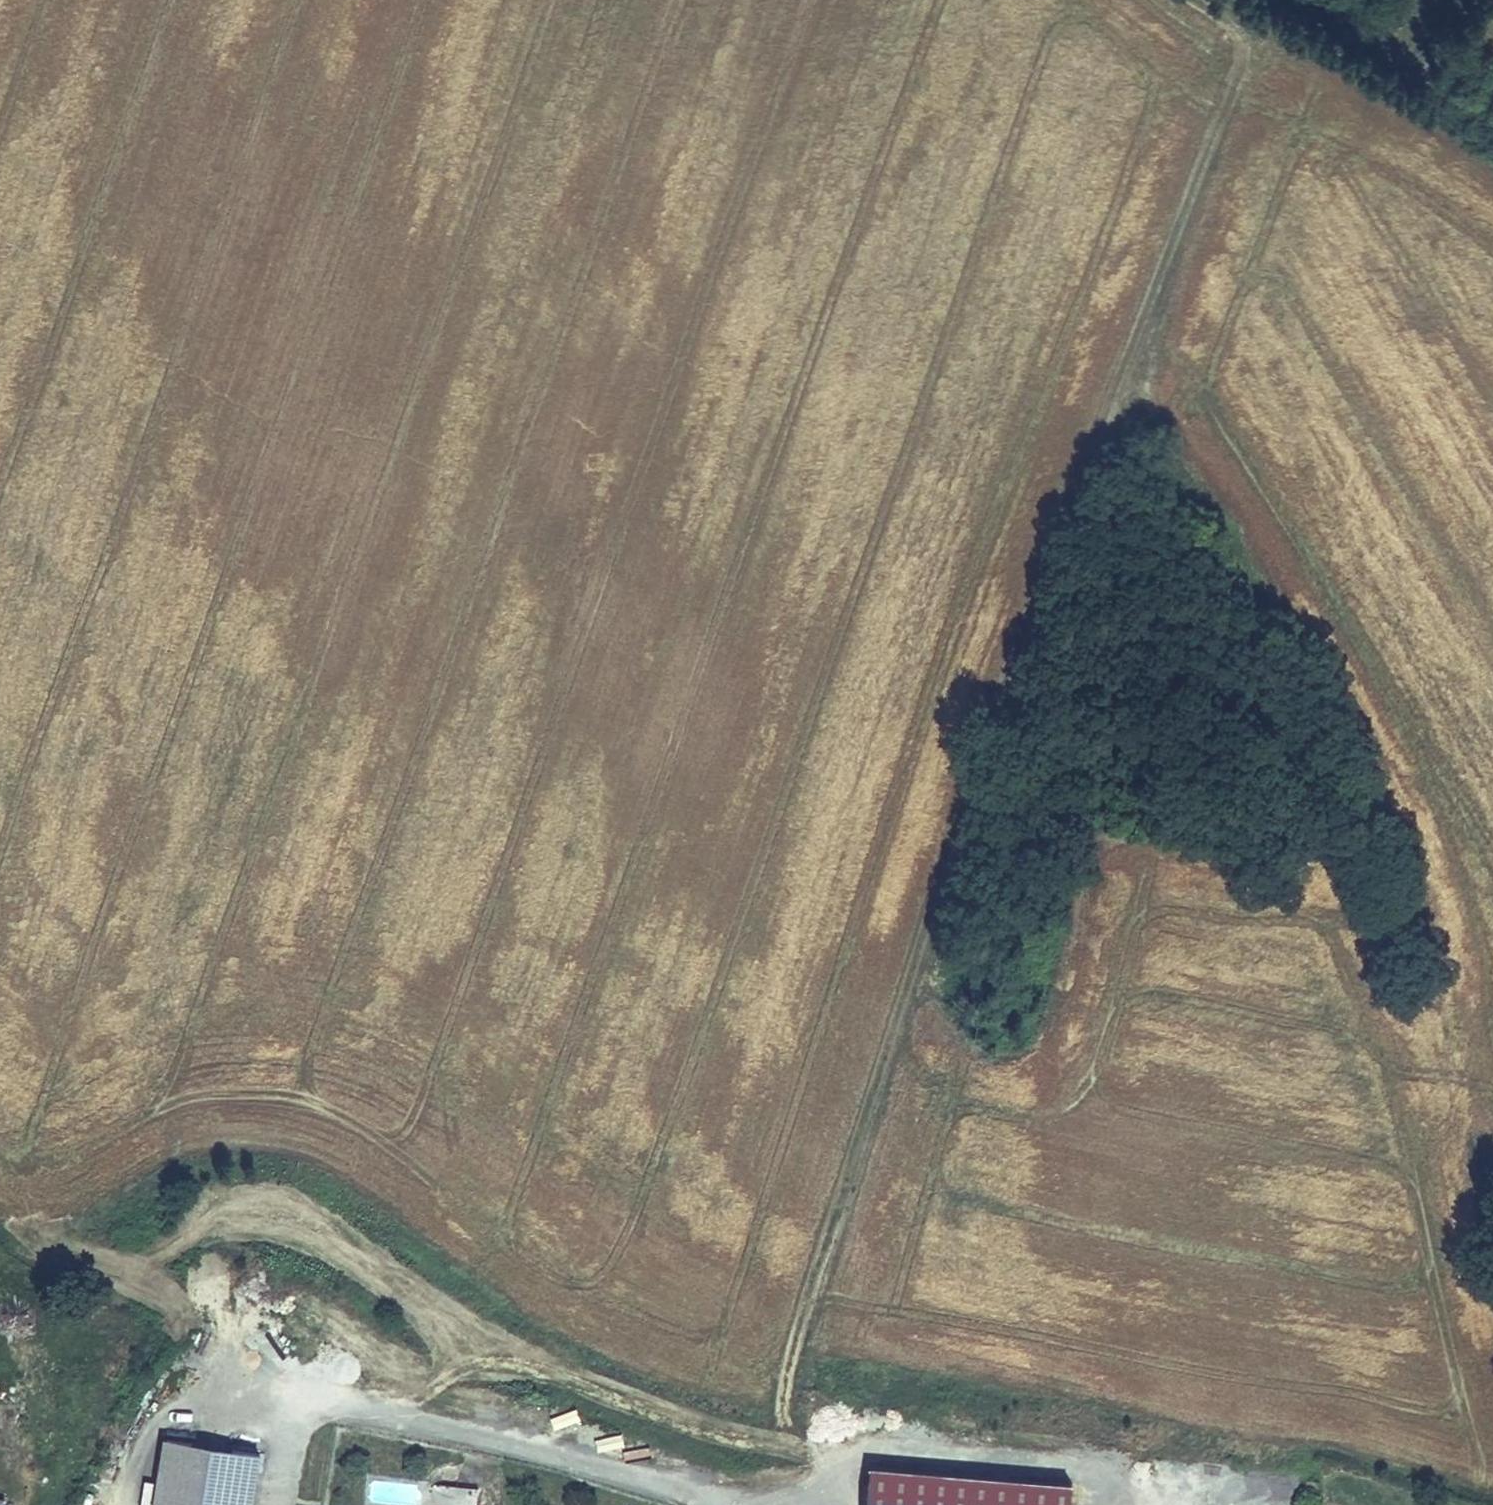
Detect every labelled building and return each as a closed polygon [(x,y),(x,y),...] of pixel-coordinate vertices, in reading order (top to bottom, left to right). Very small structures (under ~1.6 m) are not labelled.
[(0,1400),(0,1423),(9,1405),(0,1400)] [(559,1433),(585,1425),(582,1413),(556,1421),(559,1433)] [(180,1448),(171,1504),(269,1504),(275,1461),(180,1448)] [(1068,1469),(866,1458),(863,1504),(1066,1504),(1068,1469)]
